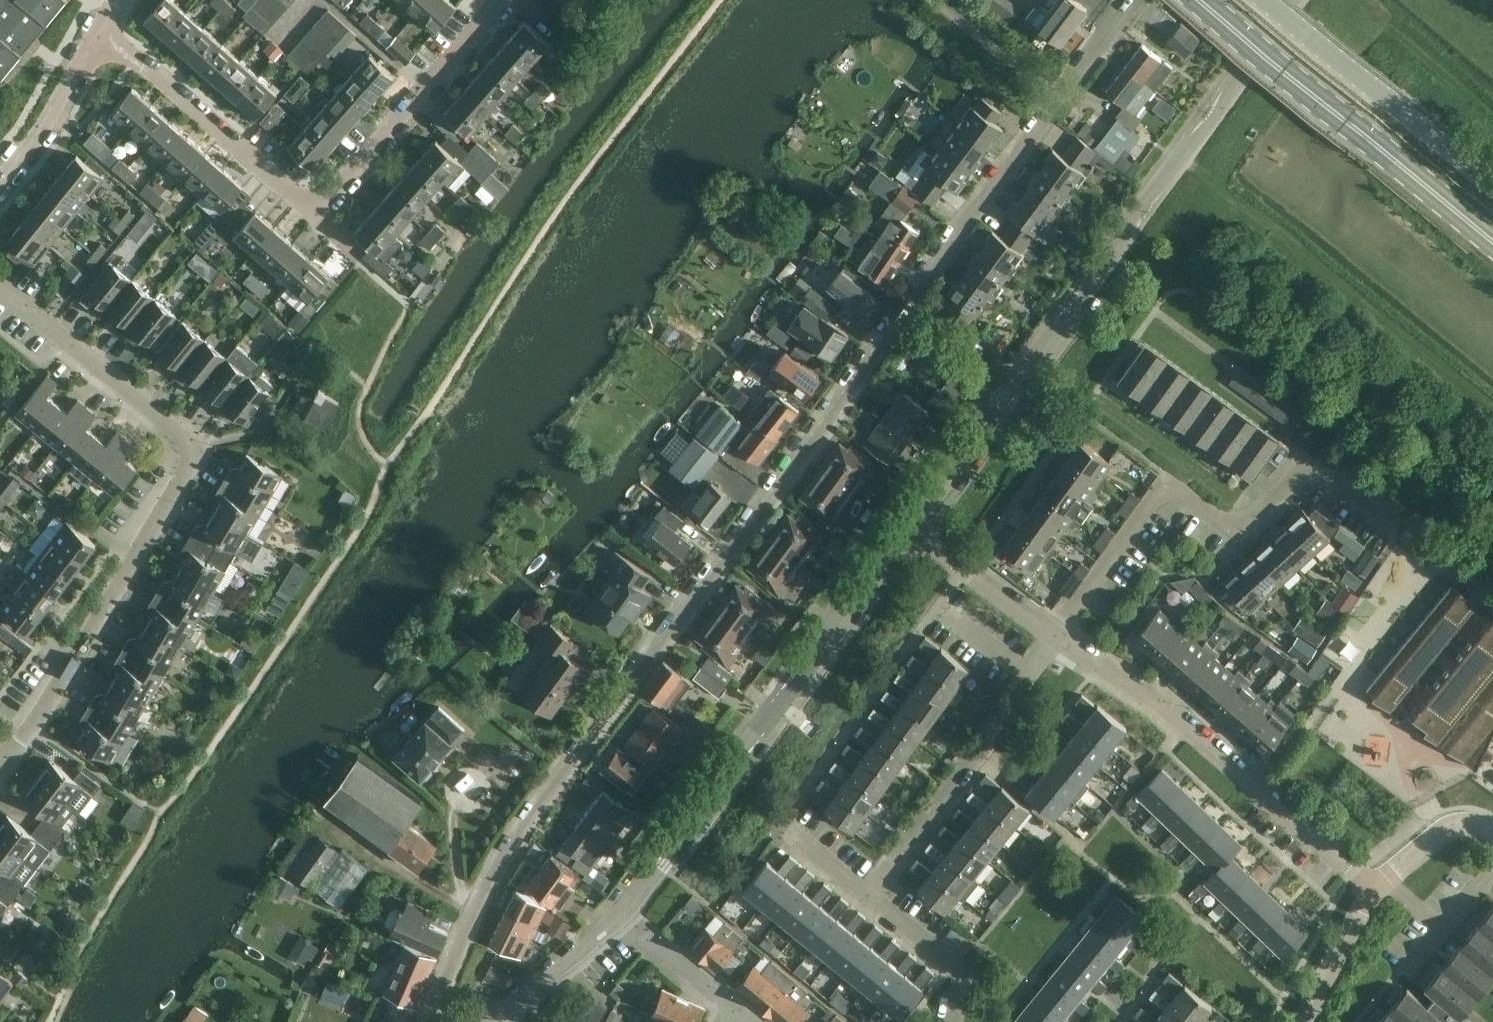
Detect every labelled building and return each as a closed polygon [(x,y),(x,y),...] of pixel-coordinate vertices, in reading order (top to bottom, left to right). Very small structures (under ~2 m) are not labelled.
[(2,79),(22,54),(20,52),(44,23),(47,25),(68,0),(0,0),(0,78),(2,79)] [(185,11),(173,0),(162,0),(145,19),(163,35),(185,11)] [(237,8),(227,0),(212,0),(210,2),(229,18),(237,8)] [(251,6),(272,24),(280,14),(264,0),(256,0),(251,6)] [(280,14),(285,10),(286,8),(288,5),(282,0),(264,0),(280,14)] [(428,0),(400,0),(416,14),(428,0)] [(416,14),(435,30),(456,5),(451,0),(428,0),(416,14)] [(984,6),(1008,25),(1018,12),(1003,0),(988,0),(984,6)] [(1025,14),(1038,25),(1037,26),(1052,37),(1061,44),(1086,10),(1083,8),(1073,0),(1056,0),(1050,8),(1046,13),(1034,3),(1025,14)] [(244,14),(243,15),(245,17),(246,18),(256,26),(264,33),(265,33),(272,24),(251,6),(247,11),(244,14)] [(328,9),(321,17),(341,36),(349,27),(329,9),(328,9)] [(182,52),(204,27),(185,11),(163,35),(182,52)] [(369,29),(376,22),(367,14),(360,21),(369,29)] [(312,27),(304,36),(325,54),(329,51),(329,50),(333,45),(338,40),(341,36),(321,17),(312,27)] [(508,39),(534,61),(550,42),(572,61),(580,52),(558,32),(550,41),(526,19),(508,39)] [(376,22),(369,29),(378,37),(385,29),(376,22)] [(1185,53),(1199,37),(1181,22),(1168,39),(1185,53)] [(200,68),(222,43),(204,27),(182,52),(200,68)] [(309,74),(325,54),(304,36),(288,54),(306,70),(309,74)] [(406,64),(415,53),(396,36),(387,46),(406,64)] [(518,79),(534,61),(508,39),(492,57),(518,79)] [(333,45),(329,50),(340,58),(344,53),(344,45),(338,40),(333,45)] [(264,51),(274,59),(281,49),(271,41),(264,51)] [(218,84),(240,59),(222,43),(200,68),(218,84)] [(1124,68),(1154,90),(1172,67),(1142,44),(1124,68)] [(353,72),(378,95),(394,75),(370,53),(353,72)] [(327,55),(321,61),(327,67),(333,60),(327,55)] [(501,98),(518,79),(492,57),(476,76),(501,98)] [(237,101),(259,76),(240,59),(218,84),(237,101)] [(1136,113),(1154,90),(1124,68),(1106,90),(1136,113)] [(361,113),(378,95),(353,72),(337,91),(361,113)] [(293,85),(302,93),(310,84),(301,75),(293,85)] [(259,76),(237,101),(256,117),(278,92),(259,76)] [(485,116),(501,98),(476,76),(460,93),(485,116)] [(533,92),(542,99),(549,91),(540,83),(533,92)] [(293,101),(302,93),(293,85),(285,94),(293,101)] [(129,129),(151,104),(132,87),(110,112),(129,129)] [(346,131),(361,113),(337,91),(329,100),(324,96),(317,105),(321,109),(346,131)] [(533,109),(542,99),(533,92),(525,101),(533,109)] [(469,134),(485,116),(460,93),(444,112),(469,134)] [(958,123),(957,123),(986,144),(991,137),(995,140),(1003,129),(995,123),(1002,113),(982,99),(975,109),(971,106),(963,115),(958,123)] [(271,130),(272,130),(287,111),(276,102),(260,121),(271,130)] [(148,145),(170,120),(151,104),(129,129),(148,145)] [(330,149),(346,131),(321,109),(305,127),(330,149)] [(947,116),(929,141),(939,148),(971,172),(972,170),(973,169),(981,158),(978,156),(984,147),(986,144),(957,123),(947,116)] [(1114,162),(1116,164),(1117,165),(1140,136),(1137,133),(1137,132),(1118,116),(1094,147),(1095,148),(1112,161),(1114,162)] [(167,162),(189,136),(170,120),(148,145),(167,162)] [(1085,122),(1076,134),(1081,138),(1092,146),(1097,139),(1090,133),(1093,129),(1086,124),(1085,122)] [(514,141),(523,132),(514,124),(505,133),(514,141)] [(313,168),(330,149),(305,127),(288,146),(313,168)] [(103,159),(110,150),(112,148),(93,131),(83,142),(103,159)] [(1095,148),(1094,147),(1093,148),(1076,135),(1061,154),(1053,148),(1045,158),(1048,161),(1041,170),(1041,171),(1066,189),(1065,190),(1069,192),(1096,158),(1112,170),(1116,164),(1114,162),(1112,161),(1095,148)] [(184,177),(206,152),(189,136),(167,162),(184,177)] [(491,171),(468,151),(460,160),(436,139),(419,158),(444,180),(450,184),(465,167),(482,181),(491,171)] [(468,151),(491,171),(499,161),(477,141),(468,151)] [(906,181),(905,182),(915,189),(934,203),(941,193),(948,184),(957,191),(965,180),(971,172),(939,148),(938,149),(933,155),(927,151),(912,172),(906,181)] [(121,175),(129,166),(110,150),(103,159),(121,175)] [(877,150),(870,160),(878,166),(885,156),(877,150)] [(203,193),(225,168),(206,152),(184,177),(203,193)] [(90,193),(90,194),(104,176),(77,154),(63,172),(90,193)] [(428,198),(444,180),(419,158),(403,176),(428,198)] [(1132,162),(1124,171),(1132,177),(1133,175),(1141,163),(1135,158),(1132,162)] [(129,166),(121,175),(130,183),(138,174),(129,166)] [(217,235),(237,212),(227,204),(243,185),(225,168),(203,193),(221,210),(207,226),(217,235)] [(1041,171),(1041,170),(1038,168),(1029,180),(1032,182),(1025,191),(1054,212),(1054,213),(1062,201),(1059,199),(1065,190),(1066,189),(1041,171)] [(877,222),(909,246),(920,230),(903,219),(918,197),(881,169),(870,185),(892,201),(877,222)] [(77,210),(90,194),(90,193),(63,172),(50,188),(76,210),(77,210)] [(411,217),(428,198),(403,176),(386,195),(411,217)] [(158,207),(166,199),(147,183),(140,192),(158,207)] [(847,186),(839,197),(854,208),(862,197),(847,186)] [(63,227),(77,210),(76,210),(50,188),(36,206),(63,227)] [(1046,223),(1054,213),(1054,212),(1025,191),(1018,201),(1015,199),(1007,210),(1016,217),(1009,227),(1027,240),(1034,231),(1035,231),(1042,221),(1046,223)] [(395,235),(411,217),(386,195),(370,213),(395,235)] [(460,213),(469,203),(461,195),(452,205),(460,213)] [(166,199),(158,207),(167,216),(175,206),(166,199)] [(50,244),(63,227),(36,206),(22,222),(50,244)] [(121,218),(128,224),(135,215),(129,209),(121,218)] [(253,251),(275,226),(256,209),(246,221),(237,212),(217,235),(226,244),(234,235),(253,251)] [(149,211),(143,219),(150,224),(156,216),(149,211)] [(403,241),(395,235),(370,213),(354,231),(371,246),(363,256),(386,276),(394,266),(387,260),(403,241)] [(128,224),(121,218),(117,215),(109,224),(120,233),(128,224)] [(185,215),(179,222),(185,227),(191,220),(185,215)] [(36,262),(50,244),(22,222),(8,240),(14,244),(7,253),(11,256),(29,270),(36,262)] [(898,263),(909,246),(877,222),(876,223),(884,228),(878,237),(859,223),(854,232),(898,263)] [(428,232),(437,240),(445,231),(436,223),(428,232)] [(898,263),(854,232),(844,225),(841,223),(834,234),(849,244),(851,242),(858,246),(862,240),(863,240),(859,248),(867,253),(859,265),(884,283),(898,263)] [(272,268),(293,243),(275,226),(253,251),(272,268)] [(1020,250),(1027,240),(1009,227),(1002,236),(993,229),(984,240),(988,243),(981,252),(980,253),(1005,271),(1005,272),(1008,275),(1016,263),(1013,261),(1021,250),(1020,250)] [(429,249),(437,240),(428,232),(420,241),(429,249)] [(94,252),(100,257),(108,248),(101,242),(94,252)] [(289,283),(311,259),(293,243),(272,268),(289,283)] [(980,253),(981,252),(977,250),(969,261),(972,263),(965,273),(994,294),(1002,283),(998,280),(1004,272),(1005,272),(1005,271),(980,253)] [(92,267),(100,257),(94,252),(86,261),(92,267)] [(194,253),(186,263),(197,272),(205,263),(194,253)] [(311,259),(289,283),(308,300),(300,308),(301,309),(310,317),(339,283),(330,276),(311,259)] [(108,309),(133,280),(110,261),(79,298),(91,307),(97,300),(108,309)] [(777,282),(785,283),(796,268),(787,262),(774,280),(777,282)] [(73,263),(65,273),(78,283),(79,284),(87,275),(86,274),(73,263)] [(882,294),(846,264),(843,268),(842,267),(827,285),(846,301),(839,309),(858,324),(882,294)] [(252,289),(260,280),(251,272),(243,281),(252,289)] [(219,273),(214,279),(221,286),(227,279),(219,273)] [(948,308),(940,318),(959,332),(965,337),(969,331),(973,326),(967,322),(974,312),(982,302),(986,305),(992,297),(994,294),(965,273),(958,283),(955,280),(946,292),(955,298),(948,308)] [(682,274),(670,289),(684,300),(695,285),(682,274)] [(436,275),(431,283),(438,287),(443,279),(436,275)] [(123,334),(154,297),(133,280),(108,309),(119,318),(113,325),(123,334)] [(260,280),(252,289),(261,297),(269,288),(260,280)] [(828,319),(837,307),(812,287),(802,298),(828,319)] [(247,296),(241,304),(247,309),(254,301),(247,296)] [(1033,308),(1043,315),(1052,304),(1041,296),(1033,308)] [(154,297),(123,334),(134,343),(140,335),(152,345),(176,316),(154,297)] [(832,358),(849,334),(806,304),(789,327),(811,342),(810,343),(832,358)] [(301,309),(290,321),(299,329),(310,317),(301,309)] [(268,312),(259,323),(275,337),(284,325),(268,312)] [(357,326),(359,323),(351,315),(348,318),(357,326)] [(175,376),(205,339),(182,321),(158,350),(170,359),(164,367),(175,376)] [(668,323),(661,334),(672,341),(679,331),(668,323)] [(287,330),(277,342),(289,352),(299,340),(287,330)] [(203,386),(227,357),(205,339),(175,376),(185,385),(191,377),(203,386)] [(973,341),(968,347),(978,354),(982,348),(973,341)] [(806,361),(812,352),(798,342),(791,351),(806,361)] [(1139,395),(1167,357),(1145,342),(1118,379),(1139,395)] [(805,396),(819,377),(786,351),(771,370),(805,396)] [(218,412),(248,374),(227,357),(203,386),(213,395),(207,403),(218,412)] [(1162,412),(1189,374),(1167,357),(1139,395),(1162,412)] [(756,358),(747,370),(759,379),(768,367),(756,358)] [(284,359),(275,369),(285,377),(293,367),(284,359)] [(37,430),(58,403),(48,395),(58,382),(48,374),(16,413),(37,430)] [(248,374),(218,412),(229,421),(235,413),(247,423),(271,393),(268,391),(273,385),(260,374),(255,380),(248,374)] [(1185,428),(1212,390),(1189,374),(1162,412),(1185,428)] [(1290,426),(1296,419),(1235,374),(1229,382),(1290,426)] [(20,377),(11,387),(19,393),(26,384),(27,383),(20,377)] [(732,382),(723,394),(743,409),(752,397),(732,382)] [(325,426),(339,402),(325,394),(327,391),(319,386),(315,393),(318,395),(306,416),(325,426)] [(947,414),(957,401),(938,387),(928,399),(947,414)] [(751,418),(778,437),(799,409),(780,394),(779,395),(772,390),(751,418)] [(1208,445),(1234,406),(1212,390),(1185,428),(1208,445)] [(915,429),(917,425),(929,409),(902,391),(889,409),(915,429)] [(8,406),(16,396),(9,392),(2,401),(8,406)] [(605,393),(598,401),(604,406),(610,398),(605,393)] [(56,445),(87,406),(78,399),(68,411),(58,403),(37,430),(56,445)] [(76,462),(97,435),(87,427),(97,414),(87,406),(56,445),(76,462)] [(778,437),(751,418),(746,415),(741,421),(720,406),(698,433),(721,451),(729,442),(741,451),(742,449),(759,463),(779,437),(778,437)] [(1230,461),(1257,423),(1234,406),(1208,445),(1230,461)] [(933,436),(917,425),(915,429),(889,409),(878,424),(904,443),(912,432),(928,443),(933,436)] [(1259,469),(1281,439),(1257,423),(1230,461),(1253,477),(1259,469)] [(890,462),(904,443),(878,424),(864,443),(890,462)] [(856,428),(849,438),(856,443),(863,433),(856,428)] [(95,477),(127,439),(117,431),(107,443),(97,435),(76,462),(69,469),(87,483),(94,476),(95,477)] [(693,486),(718,454),(695,436),(670,468),(693,486)] [(127,439),(95,477),(115,494),(136,467),(126,459),(136,446),(127,439)] [(1281,439),(1259,469),(1268,475),(1278,461),(1289,446),(1281,439)] [(1069,458),(1104,484),(1108,478),(1104,475),(1112,463),(1081,441),(1069,458)] [(821,469),(853,492),(865,476),(866,476),(875,463),(850,445),(847,448),(840,442),(821,469)] [(225,480),(266,504),(283,476),(247,455),(237,472),(232,469),(225,480)] [(1099,492),(1104,484),(1069,458),(1056,476),(1087,499),(1094,489),(1099,492)] [(26,464),(20,472),(28,478),(29,479),(35,471),(26,464)] [(841,509),(853,492),(821,469),(801,495),(809,501),(806,504),(832,522),(841,510),(841,509)] [(1086,500),(1087,499),(1056,476),(1043,493),(1078,519),(1081,522),(1093,505),(1086,500)] [(6,501),(21,482),(14,477),(0,494),(0,497),(6,501)] [(249,532),(266,504),(225,480),(218,492),(223,495),(214,511),(249,532)] [(702,494),(689,510),(694,515),(697,511),(710,522),(730,497),(712,482),(702,494)] [(357,496),(346,490),(340,500),(351,507),(357,496)] [(1125,500),(1134,508),(1141,498),(1131,491),(1125,500)] [(1073,527),(1078,519),(1043,493),(1030,511),(1062,534),(1069,524),(1073,527)] [(67,495),(61,503),(64,505),(69,509),(75,501),(67,495)] [(1128,517),(1134,508),(1125,500),(1118,510),(1128,517)] [(78,501),(71,509),(79,515),(85,507),(78,501)] [(675,561),(690,542),(675,530),(684,519),(665,504),(656,515),(662,520),(647,539),(675,561)] [(1287,521),(1315,552),(1330,538),(1328,536),(1340,526),(1315,507),(1308,514),(1302,507),(1287,521)] [(263,540),(249,532),(214,511),(203,529),(198,526),(191,536),(232,560),(237,552),(251,559),(263,540)] [(1054,545),(1062,534),(1030,511),(1018,529),(1053,554),(1057,548),(1054,545)] [(797,561),(801,563),(813,546),(814,547),(823,534),(798,515),(795,518),(788,513),(769,540),(797,561)] [(53,538),(82,561),(96,543),(66,520),(65,522),(57,516),(54,516),(43,530),(53,538)] [(1300,566),(1315,552),(1287,521),(1272,536),(1300,566)] [(1099,535),(1109,542),(1117,532),(1107,525),(1099,535)] [(1355,558),(1364,545),(1340,527),(1335,534),(1345,541),(1340,547),(1355,558)] [(1048,562),(1053,554),(1018,529),(1004,547),(1035,569),(1042,558),(1048,562)] [(1103,551),(1109,542),(1099,535),(1093,544),(1103,551)] [(215,589),(232,560),(191,536),(184,548),(190,551),(180,568),(215,589)] [(1283,582),(1300,566),(1272,536),(1255,551),(1283,582)] [(69,578),(82,561),(53,538),(39,555),(69,578)] [(312,547),(322,553),(323,552),(328,543),(318,538),(312,547)] [(788,580),(801,563),(797,561),(769,540),(749,566),(756,571),(754,575),(780,593),(789,581),(788,580)] [(1368,548),(1354,568),(1366,576),(1380,556),(1368,548)] [(641,609),(650,596),(639,588),(648,575),(615,551),(606,563),(616,570),(588,609),(618,630),(636,605),(641,609)] [(1267,596),(1283,582),(1255,551),(1239,566),(1267,596)] [(56,596),(69,578),(39,555),(26,572),(56,596)] [(1075,570),(1084,577),(1091,568),(1081,561),(1075,570)] [(1250,612),(1267,596),(1239,566),(1222,581),(1250,612)] [(198,617),(215,589),(180,568),(169,586),(164,582),(157,593),(198,617)] [(1348,569),(1341,578),(1356,588),(1363,579),(1348,569)] [(1077,587),(1084,577),(1075,570),(1067,580),(1077,587)] [(43,612),(56,596),(26,572),(13,589),(43,612)] [(287,575),(278,589),(292,597),(301,584),(287,575)] [(1199,597),(1207,589),(1198,579),(1189,587),(1199,597)] [(1365,690),(1373,696),(1371,698),(1401,718),(1404,713),(1427,728),(1423,733),(1476,768),(1492,731),(1492,593),(1478,581),(1466,596),(1451,584),(1366,687),(1365,690)] [(745,631),(749,634),(761,617),(762,618),(771,605),(746,586),(743,589),(736,584),(717,610),(745,631)] [(1347,613),(1358,596),(1343,586),(1332,603),(1347,613)] [(43,612),(13,589),(0,606),(0,608),(29,630),(43,612)] [(278,589),(267,608),(280,615),(292,597),(278,589)] [(898,589),(892,596),(901,603),(907,596),(898,589)] [(1207,589),(1199,597),(1205,604),(1214,597),(1207,589)] [(181,646),(198,617),(157,593),(151,604),(156,608),(145,625),(181,646)] [(1337,627),(1346,613),(1326,599),(1316,613),(1337,627)] [(1152,651),(1181,618),(1174,612),(1170,617),(1160,609),(1136,637),(1152,651)] [(736,651),(749,634),(745,631),(717,610),(697,637),(704,642),(702,645),(728,664),(737,651),(736,651)] [(1239,635),(1245,625),(1226,612),(1219,621),(1239,635)] [(1167,664),(1193,637),(1183,629),(1188,624),(1181,618),(1152,651),(1167,664)] [(1318,645),(1327,632),(1310,621),(1302,634),(1318,645)] [(578,684),(589,670),(569,655),(578,644),(550,623),(540,636),(552,644),(519,689),(537,703),(551,713),(554,709),(575,682),(578,684)] [(0,632),(0,633),(8,640),(14,632),(5,625),(0,632)] [(164,674),(181,646),(145,625),(135,642),(130,639),(123,650),(164,674)] [(928,665),(958,685),(970,668),(941,647),(925,636),(920,644),(935,655),(928,665)] [(1182,677),(1213,646),(1207,641),(1203,645),(1193,637),(1167,664),(1182,677)] [(1273,661),(1280,651),(1261,637),(1254,647),(1273,661)] [(1307,662),(1316,648),(1303,638),(1293,652),(1307,662)] [(1199,692),(1225,665),(1215,657),(1220,652),(1213,646),(1182,677),(1199,692)] [(147,702),(164,674),(123,650),(117,661),(122,664),(112,681),(147,702)] [(958,685),(928,665),(913,653),(907,661),(922,673),(915,682),(915,683),(944,704),(958,685)] [(708,657),(701,667),(726,684),(733,674),(708,657)] [(1308,686),(1326,661),(1321,657),(1309,673),(1296,663),(1289,672),(1308,686)] [(689,722),(694,715),(676,701),(691,681),(664,660),(644,687),(689,722)] [(225,672),(236,678),(237,677),(242,667),(231,662),(225,672)] [(1217,707),(1246,675),(1239,669),(1235,674),(1225,665),(1199,692),(1217,707)] [(718,697),(726,687),(700,668),(693,677),(718,697)] [(915,683),(915,682),(900,671),(894,679),(910,691),(902,700),(931,722),(944,704),(915,683)] [(1233,722),(1258,694),(1248,685),(1252,680),(1246,675),(1217,707),(1233,722)] [(130,731),(147,702),(112,681),(101,699),(96,695),(89,706),(130,731)] [(1333,700),(1340,689),(1332,684),(1325,695),(1329,697),(1333,700)] [(931,722),(902,700),(887,689),(881,697),(897,708),(890,718),(889,718),(918,739),(931,722)] [(1083,723),(1111,745),(1125,728),(1097,705),(1097,706),(1082,694),(1076,701),(1091,713),(1083,723)] [(1250,736),(1278,703),(1272,697),(1267,702),(1258,694),(1233,722),(1250,736)] [(208,700),(203,709),(212,714),(217,705),(208,700)] [(1278,703),(1250,736),(1267,751),(1297,716),(1280,701),(1278,703)] [(451,741),(464,728),(439,705),(418,728),(412,723),(404,732),(409,738),(394,755),(421,778),(423,775),(428,776),(432,771),(431,766),(452,742),(451,741)] [(113,759),(130,731),(89,706),(83,717),(89,721),(78,738),(113,759)] [(889,718),(890,718),(874,707),(868,715),(884,726),(877,736),(905,757),(918,739),(889,718)] [(609,759),(602,768),(628,787),(631,790),(652,764),(665,748),(680,727),(654,708),(627,745),(630,747),(625,754),(617,748),(615,750),(612,749),(607,757),(609,759)] [(966,717),(964,718),(971,723),(972,722),(977,716),(970,711),(966,717)] [(1111,745),(1083,723),(1068,711),(1062,718),(1077,730),(1069,740),(1097,762),(1111,745)] [(964,719),(959,725),(965,731),(971,724),(964,719)] [(877,736),(861,725),(855,733),(871,744),(864,754),(893,774),(905,757),(877,736)] [(1069,740),(1054,728),(1048,735),(1063,748),(1055,757),(1083,780),(1097,762),(1069,740)] [(170,746),(166,753),(178,760),(185,749),(181,746),(173,741),(170,746)] [(893,774),(864,754),(848,742),(842,750),(858,762),(851,772),(879,793),(893,774)] [(1055,757),(1040,745),(1034,752),(1049,764),(1041,774),(1069,796),(1076,802),(1089,785),(1083,780),(1055,757)] [(418,866),(435,842),(407,822),(423,800),(359,753),(326,798),(418,866)] [(36,777),(75,808),(80,811),(93,794),(100,784),(81,769),(74,778),(50,759),(36,777)] [(851,772),(835,761),(830,768),(845,780),(838,789),(838,790),(866,811),(879,793),(851,772)] [(1041,774),(1026,762),(1020,769),(1035,781),(1027,792),(1055,814),(1069,796),(1041,774)] [(1155,812),(1184,788),(1162,768),(1139,793),(1136,791),(1127,801),(1134,808),(1142,799),(1155,812)] [(988,802),(1015,824),(1029,807),(1002,784),(1001,785),(986,773),(980,780),(995,792),(988,802)] [(62,825),(75,808),(36,777),(22,795),(46,814),(39,823),(59,838),(67,828),(62,825)] [(838,790),(838,789),(822,778),(817,786),(832,797),(824,808),(853,829),(866,811),(838,790)] [(1174,830),(1202,805),(1184,788),(1155,812),(1146,820),(1141,826),(1148,832),(1153,827),(1161,818),(1174,830)] [(595,838),(605,846),(632,811),(603,790),(575,828),(592,841),(595,838)] [(1015,824),(988,802),(987,802),(972,790),(966,797),(981,809),(974,819),(1001,841),(1015,824)] [(129,812),(138,819),(139,819),(144,810),(135,803),(129,812)] [(1123,808),(1122,809),(1127,814),(1128,813),(1132,810),(1126,804),(1123,808)] [(1194,849),(1222,825),(1202,805),(1174,830),(1166,839),(1161,844),(1168,851),(1173,845),(1181,837),(1194,849)] [(895,806),(888,817),(900,826),(909,816),(895,806)] [(1097,806),(1090,813),(1101,821),(1107,814),(1097,806)] [(1001,841),(974,819),(958,807),(952,815),(967,826),(960,836),(987,858),(1001,841)] [(0,823),(0,837),(14,848),(25,856),(37,866),(51,849),(59,838),(39,823),(31,833),(7,814),(0,823)] [(960,836),(945,824),(939,832),(953,843),(946,853),(973,876),(987,858),(960,836)] [(1216,870),(1231,856),(1230,856),(1242,844),(1222,825),(1194,849),(1181,863),(1188,869),(1193,864),(1201,856),(1216,870)] [(340,851),(337,848),(307,826),(287,854),(280,848),(274,857),(283,864),(315,886),(341,906),(369,868),(342,848),(340,851)] [(592,863),(605,846),(595,838),(592,841),(575,828),(555,855),(573,869),(575,871),(600,889),(609,877),(591,865),(592,863)] [(0,874),(0,881),(16,893),(24,884),(37,866),(25,856),(14,848),(0,837),(0,865),(4,868),(0,874)] [(973,876),(946,853),(931,841),(925,848),(939,861),(932,870),(960,893),(959,893),(966,898),(980,881),(973,876)] [(573,869),(555,855),(555,856),(552,854),(529,885),(552,902),(575,871),(573,869)] [(786,876),(798,861),(790,855),(778,870),(767,862),(745,889),(762,903),(786,876)] [(1222,898),(1251,875),(1231,856),(1216,870),(1206,880),(1204,878),(1194,888),(1189,894),(1196,900),(1209,886),(1222,898)] [(100,858),(96,862),(97,868),(103,870),(107,866),(106,861),(100,858)] [(960,893),(932,870),(917,858),(911,865),(925,878),(917,888),(945,910),(959,893),(960,893)] [(779,916),(803,890),(815,875),(808,869),(795,884),(786,876),(762,903),(779,916)] [(289,897),(296,884),(280,875),(272,888),(289,897)] [(1241,917),(1270,893),(1251,875),(1222,898),(1214,907),(1208,913),(1216,919),(1221,914),(1229,905),(1241,917)] [(0,881),(0,914),(16,893),(0,881)] [(796,930),(820,904),(822,901),(830,891),(832,889),(825,883),(812,897),(803,890),(779,916),(796,930)] [(1000,884),(994,891),(1002,897),(1007,890),(1000,884)] [(519,934),(530,940),(547,906),(542,903),(542,902),(516,889),(504,913),(525,923),(519,934)] [(830,891),(822,901),(827,905),(835,895),(830,891)] [(1261,936),(1289,912),(1270,893),(1241,917),(1233,925),(1241,933),(1249,924),(1261,936)] [(692,908),(698,900),(691,895),(685,903),(692,908)] [(1129,938),(1126,943),(1135,950),(1141,942),(1132,934),(1145,918),(1117,895),(1099,917),(1129,938)] [(815,945),(837,918),(849,903),(842,897),(830,911),(820,904),(796,930),(815,945)] [(433,912),(409,901),(404,912),(400,910),(391,930),(438,951),(447,931),(428,923),(433,912)] [(1492,935),(1492,906),(1479,923),(1492,935)] [(991,907),(985,914),(993,921),(999,914),(991,907)] [(832,959),(854,932),(854,931),(866,917),(859,911),(847,925),(837,918),(815,945),(832,959)] [(1289,912),(1261,936),(1253,944),(1260,951),(1268,943),(1283,958),(1309,931),(1289,912)] [(520,958),(530,940),(519,934),(525,923),(504,913),(489,942),(520,958)] [(561,937),(570,924),(571,923),(557,914),(548,928),(561,937)] [(61,916),(56,924),(63,929),(69,921),(61,916)] [(1115,956),(1126,943),(1129,938),(1099,917),(1083,937),(1112,959),(1109,964),(1118,971),(1124,963),(1115,956)] [(744,936),(725,921),(715,934),(706,926),(690,946),(698,953),(696,955),(709,966),(711,963),(717,969),(744,936)] [(979,922),(971,932),(979,938),(987,929),(979,922)] [(1492,970),(1492,935),(1479,923),(1461,944),(1492,970)] [(871,945),(883,931),(876,925),(864,939),(854,932),(832,959),(848,972),(871,945)] [(1233,925),(1229,930),(1236,937),(1241,933),(1233,925)] [(55,926),(49,933),(57,939),(62,932),(55,926)] [(321,948),(300,935),(288,954),(303,963),(308,956),(314,960),(321,948)] [(1098,977),(1109,964),(1112,959),(1083,937),(1066,958),(1095,981),(1092,985),(1101,992),(1107,984),(1098,977)] [(745,950),(750,943),(743,938),(738,944),(745,950)] [(865,986),(888,959),(900,945),(893,938),(881,953),(871,945),(848,972),(865,986)] [(329,942),(323,950),(328,953),(331,956),(337,947),(329,942)] [(415,1005),(436,957),(405,944),(384,992),(415,1005)] [(1475,991),(1492,970),(1461,944),(1443,966),(1475,991)] [(882,1000),(905,973),(917,958),(910,952),(898,967),(888,959),(865,986),(882,1000)] [(1092,985),(1095,981),(1066,958),(1049,979),(1077,1002),(1075,1006),(1083,1013),(1090,1005),(1081,998),(1092,985)] [(763,1007),(790,974),(772,959),(762,972),(754,966),(737,985),(745,991),(743,994),(756,1004),(758,1002),(763,1007)] [(316,961),(303,981),(316,988),(322,978),(321,964),(316,961)] [(504,987),(510,974),(492,964),(485,977),(504,987)] [(905,973),(882,1000),(899,1014),(922,987),(934,972),(927,966),(914,981),(905,973)] [(1458,1010),(1475,991),(1443,966),(1425,987),(1435,995),(1456,1012),(1458,1010)] [(17,969),(10,978),(22,987),(29,979),(27,977),(17,969)] [(16,983),(0,970),(0,1002),(16,983)] [(1197,1021),(1199,1021),(1212,1006),(1185,983),(1184,984),(1169,972),(1163,979),(1178,991),(1171,1000),(1180,1008),(1197,1021)] [(763,1007),(769,1011),(767,1014),(777,1021),(782,1021),(795,1021),(806,1009),(798,1002),(808,989),(790,974),(763,1007)] [(1075,1006),(1077,1002),(1049,979),(1031,1000),(1059,1021),(1067,1021),(1064,1019),(1075,1006)] [(617,997),(624,988),(617,982),(610,991),(617,997)] [(1427,1003),(1427,1004),(1408,987),(1390,1008),(1407,1021),(1432,1021),(1438,1015),(1427,1003)] [(674,1021),(698,1021),(705,1007),(689,1000),(688,1003),(675,997),(676,994),(663,988),(652,1012),(674,1021)] [(1171,1000),(1170,1001),(1155,989),(1149,996),(1164,1008),(1157,1018),(1162,1021),(1197,1021),(1180,1008),(1171,1000)] [(575,1013),(592,1021),(599,1021),(607,1005),(586,993),(575,1013)] [(1458,1010),(1456,1012),(1435,995),(1427,1003),(1438,1015),(1447,1021),(1472,1021),(1458,1010)] [(1031,1000),(1014,1021),(1015,1021),(1059,1021),(1031,1000)] [(182,1021),(204,1021),(209,1016),(195,1005),(182,1021)] [(1157,1018),(1156,1018),(1141,1006),(1135,1013),(1146,1021),(1162,1021),(1157,1018)] [(618,1021),(622,1013),(612,1008),(608,1016),(618,1021)] [(829,1021),(835,1013),(828,1008),(823,1016),(829,1021)] [(1390,1008),(1378,1021),(1407,1021),(1390,1008)] [(853,1017),(859,1021),(864,1021),(869,1017),(860,1009),(854,1016),(853,1017)] [(652,1012),(651,1013),(657,1016),(654,1021),(674,1021),(652,1012)] [(836,1012),(829,1021),(848,1021),(836,1012)]
